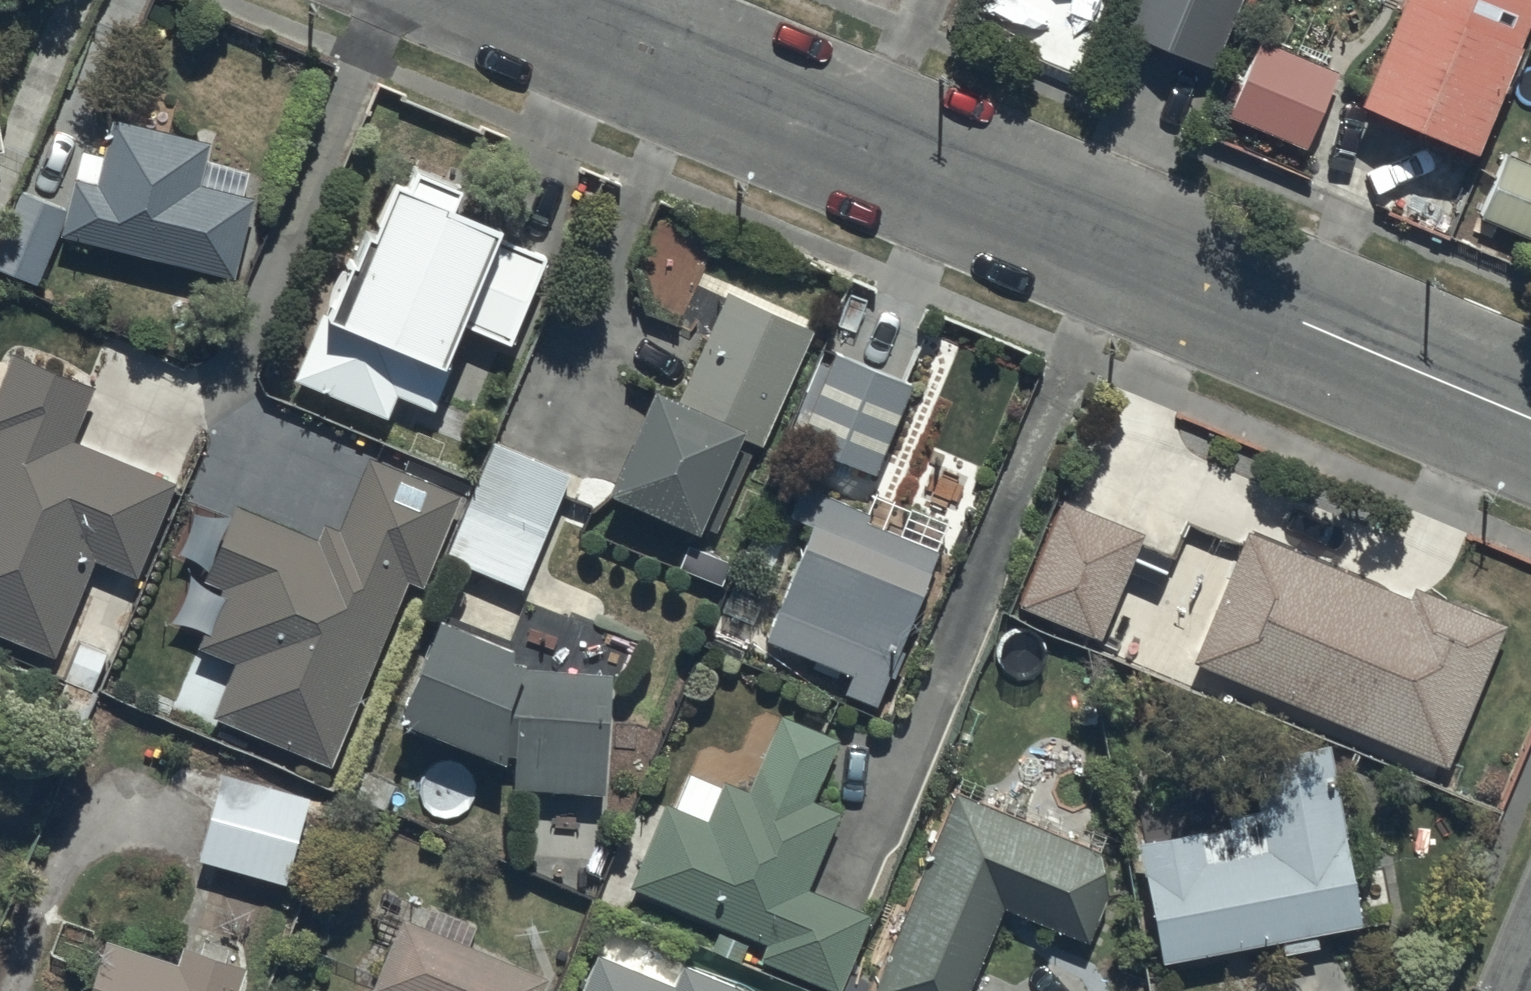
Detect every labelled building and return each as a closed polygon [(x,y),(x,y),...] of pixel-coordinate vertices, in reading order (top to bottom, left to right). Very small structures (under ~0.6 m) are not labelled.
[(1212,62),(1238,0),(1126,0),(1116,23),(1212,62)] [(1357,96),(1473,145),(1530,6),(1530,0),(1397,0),(1357,96)] [(1226,112),(1304,144),(1336,68),(1258,36),(1226,112)] [(73,172),(59,230),(232,272),(252,191),(197,178),(208,134),(110,111),(94,177),(73,172)] [(1481,215),(1530,236),(1530,160),(1507,151),(1481,215)] [(459,318),(507,339),(544,251),(494,230),(499,218),(447,196),(456,177),(412,158),(404,177),(391,171),(369,223),(362,220),(296,376),(385,414),(395,390),(431,405),(449,361),(442,358),(459,318)] [(20,187),(0,234),(0,268),(32,282),(64,206),(20,187)] [(606,484),(715,532),(755,439),(760,441),(811,325),(724,287),(678,394),(651,382),(606,484)] [(53,652),(93,556),(135,573),(174,478),(71,435),(93,382),(11,348),(0,375),(0,630),(53,652)] [(795,439),(873,471),(910,380),(832,348),(795,439)] [(444,552),(521,584),(569,470),(492,438),(444,552)] [(210,713),(330,762),(407,577),(421,583),(460,491),(367,453),(337,525),(323,519),(316,535),(234,500),(202,577),(220,585),(196,643),(233,658),(210,713)] [(843,689),(874,701),(937,548),(864,518),(868,510),(799,482),(787,511),(811,521),(764,636),(850,671),(843,689)] [(1060,496),(1017,603),(1099,636),(1142,529),(1060,496)] [(1246,527),(1191,658),(1446,763),(1505,622),(1412,584),(1408,594),(1246,527)] [(512,754),(511,784),(604,789),(611,668),(518,663),(525,647),(436,611),(395,710),(502,754),(512,754)] [(92,683),(104,650),(78,640),(65,673),(92,683)] [(759,957),(838,989),(870,912),(806,886),(837,809),(811,798),(836,736),(778,712),(747,787),(722,777),(706,817),(663,799),(628,884),(766,940),(759,957)] [(1160,959),(1360,922),(1326,740),(1248,755),(1258,806),(1226,812),(1228,822),(1137,839),(1160,959)] [(221,771),(197,856),(284,879),(308,794),(221,771)] [(1002,905),(1088,940),(1108,892),(1099,849),(954,789),(870,990),(966,990),(1002,905)] [(547,973),(400,913),(369,987),(378,990),(539,990),(547,973)] [(244,963),(182,943),(176,960),(106,938),(88,990),(235,990),(244,963)] [(738,985),(681,961),(673,982),(595,950),(578,990),(736,990),(738,985)]
